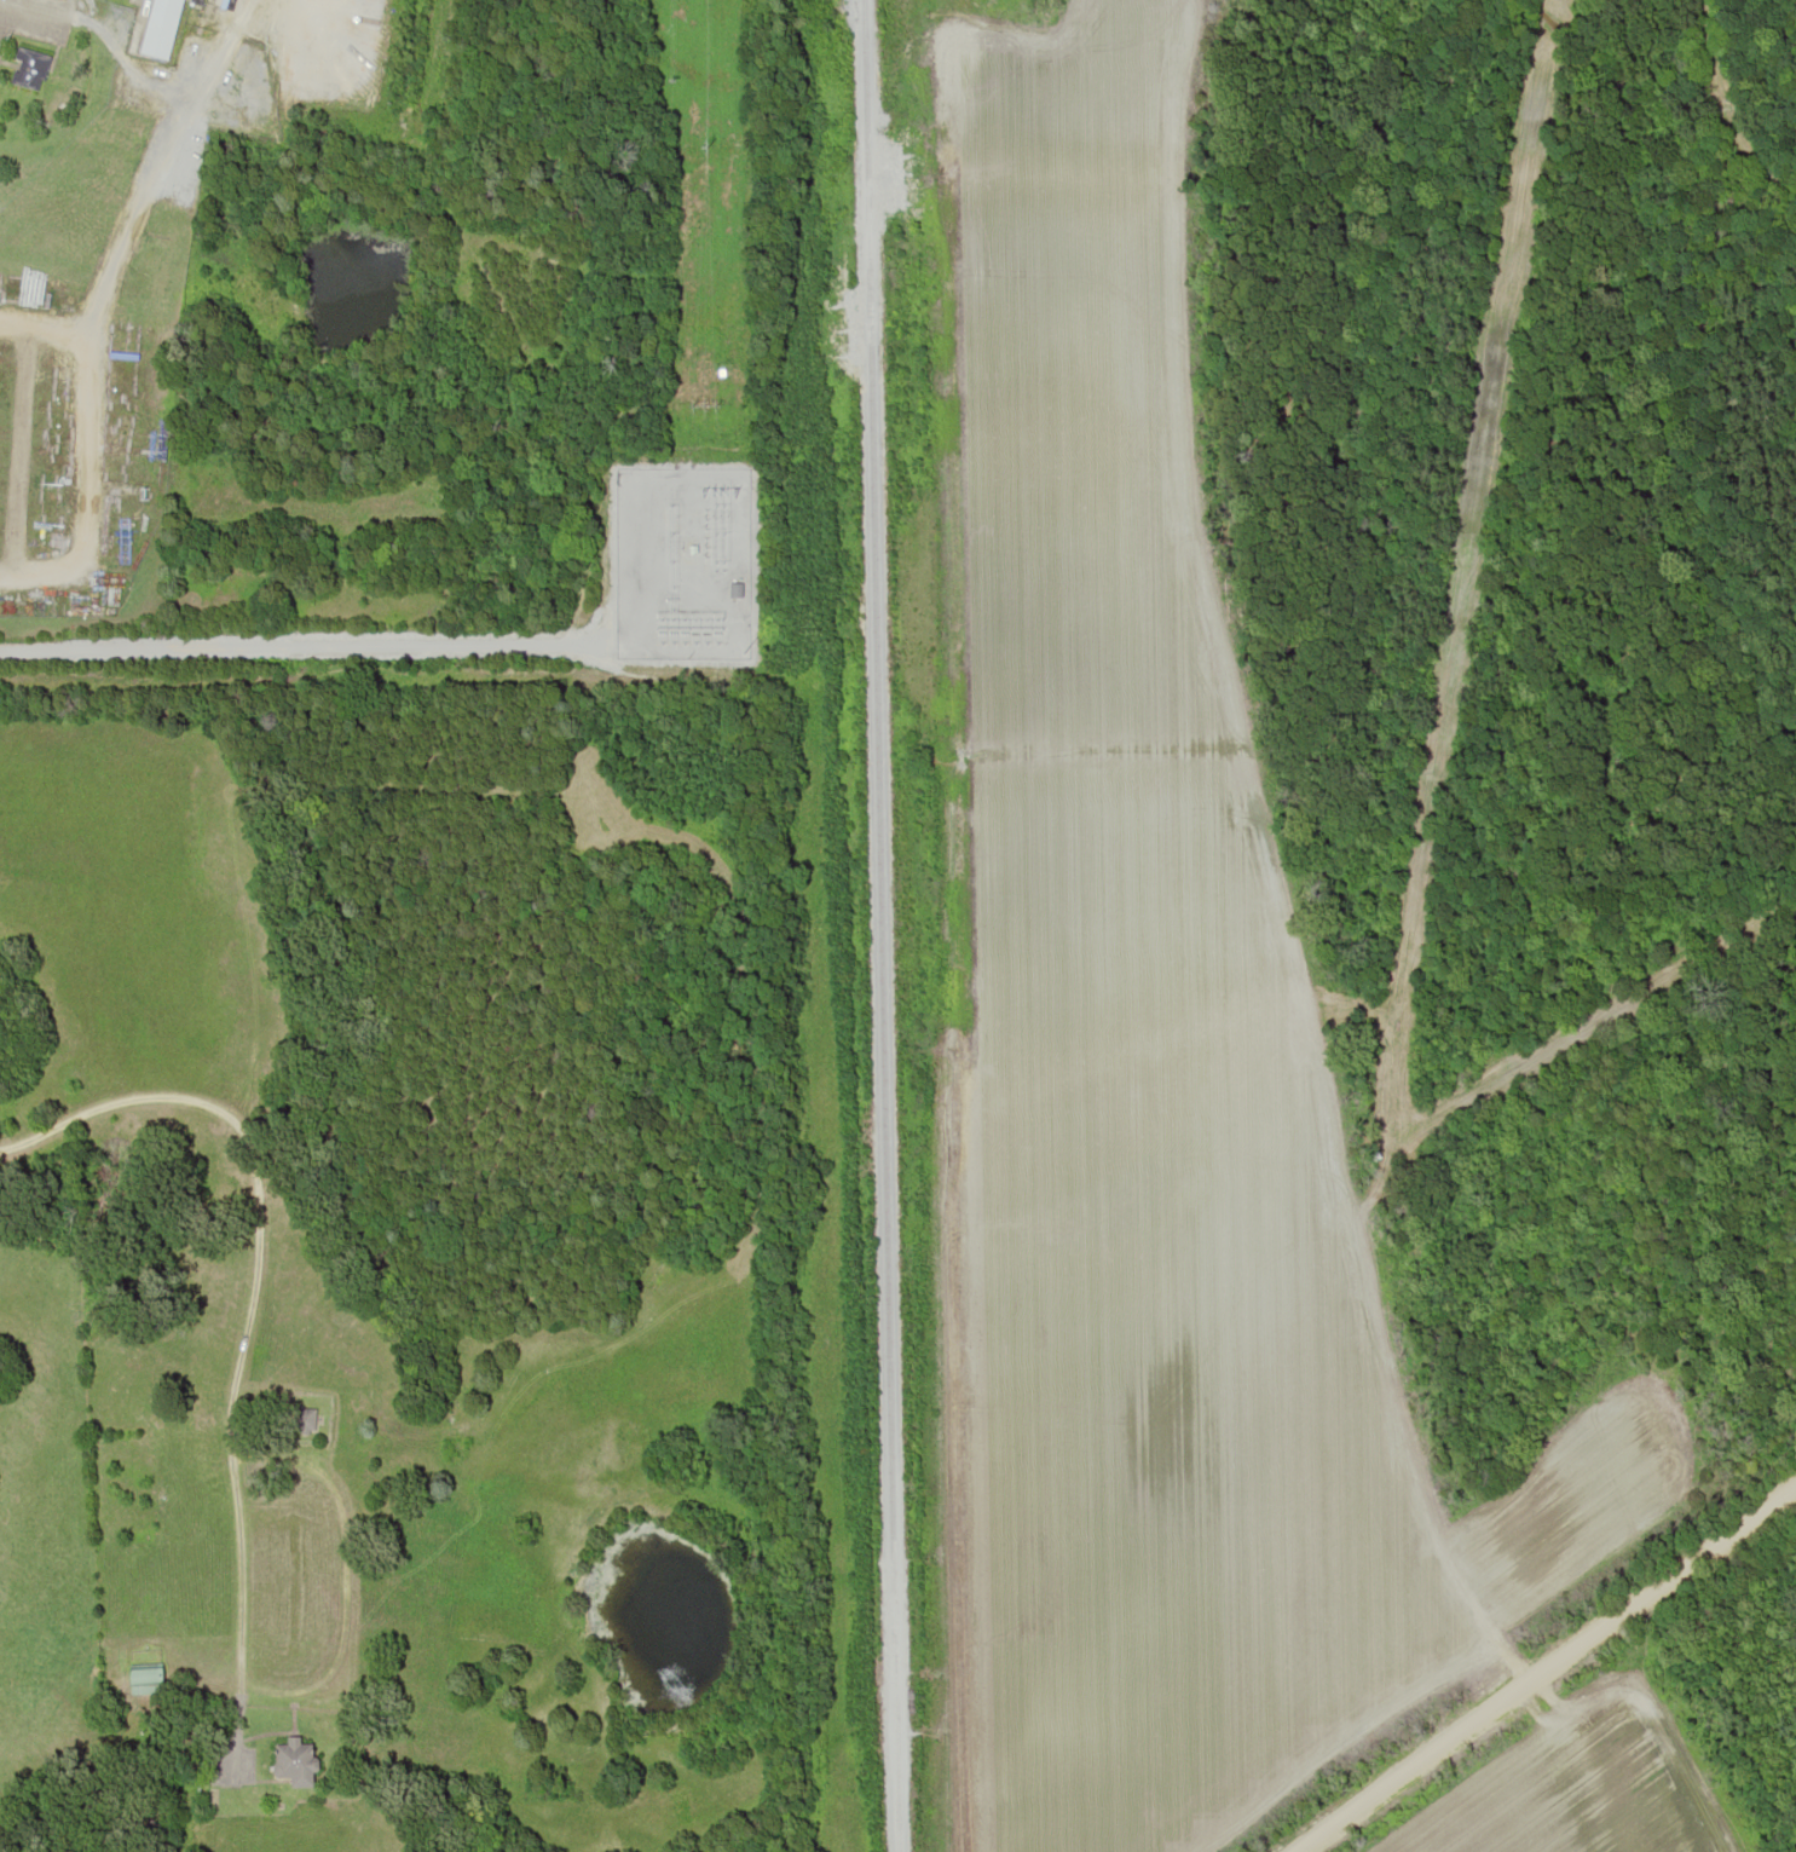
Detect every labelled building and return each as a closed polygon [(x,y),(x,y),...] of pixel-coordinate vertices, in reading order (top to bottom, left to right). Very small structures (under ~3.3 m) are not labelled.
[(139,51),(167,58),(181,0),(151,0),(139,51)] [(7,82),(37,91),(48,55),(18,46),(7,82)] [(315,1411),(291,1406),(286,1426),(310,1431),(315,1411)] [(129,1662),(129,1691),(162,1691),(162,1662),(129,1662)] [(290,1785),(313,1786),(314,1742),(298,1742),(298,1734),(285,1734),(285,1742),(273,1742),(273,1775),(290,1775),(290,1785)]
